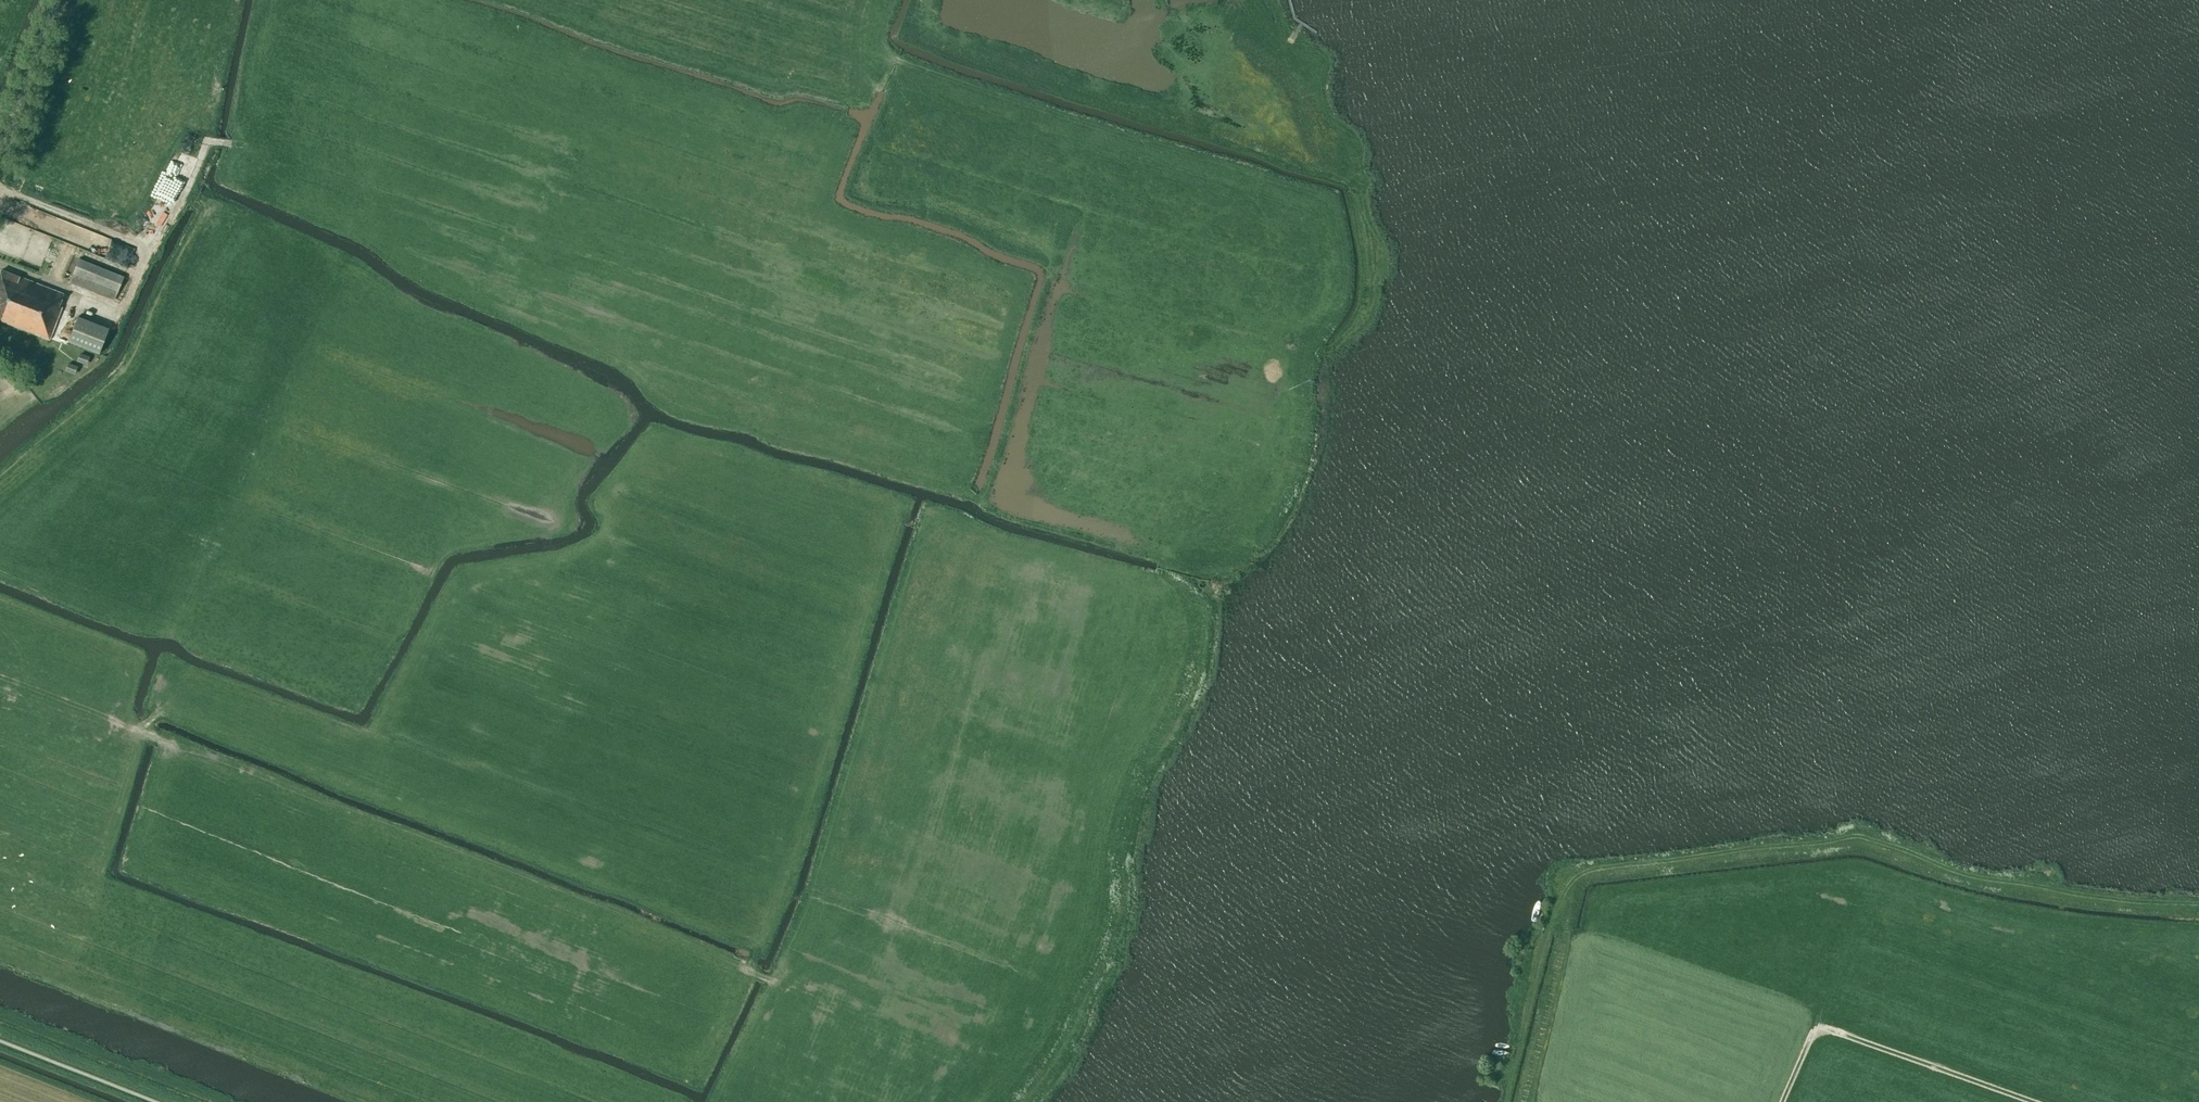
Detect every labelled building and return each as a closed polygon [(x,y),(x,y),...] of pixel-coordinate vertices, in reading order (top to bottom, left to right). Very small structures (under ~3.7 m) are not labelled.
[(79,258),(73,273),(69,282),(114,301),(118,292),(124,277),(79,258)] [(64,294),(1,269),(0,272),(0,320),(49,339),(62,307),(59,306),(64,294)] [(109,328),(78,316),(68,342),(100,354),(109,328)] [(65,371),(75,375),(78,367),(69,363),(65,371)]
